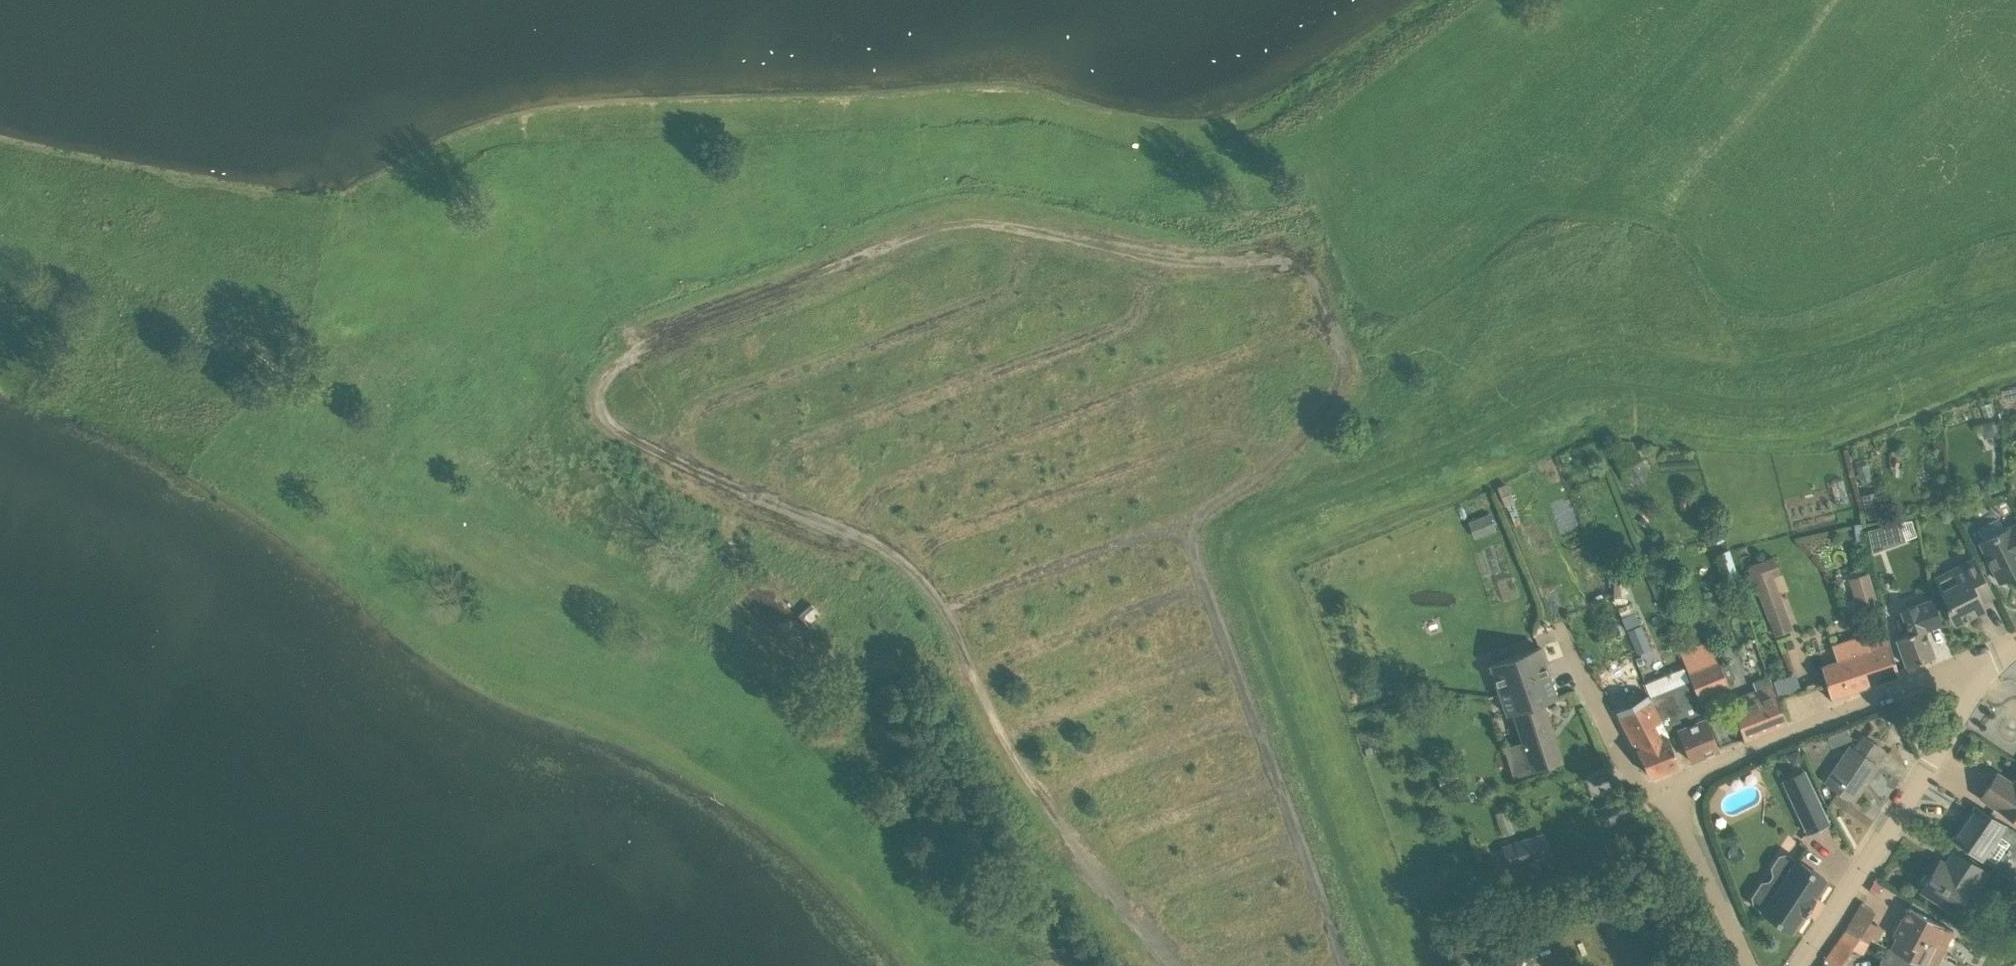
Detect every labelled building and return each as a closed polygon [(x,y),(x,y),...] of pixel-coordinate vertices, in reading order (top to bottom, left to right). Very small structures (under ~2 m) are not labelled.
[(1998,433),(1995,424),(1994,421),(1980,425),(1984,439),(1998,435),(1998,433)] [(1611,451),(1626,482),(1631,479),(1641,479),(1644,477),(1644,474),(1651,469),(1646,460),(1645,460),(1633,441),(1611,451)] [(1885,515),(1879,491),(1862,495),(1868,520),(1885,515)] [(1490,513),(1469,520),(1475,537),(1496,530),(1490,513)] [(1905,539),(1898,521),(1868,529),(1873,551),(1905,539)] [(1980,542),(1999,581),(2015,573),(2015,524),(1980,542)] [(1793,627),(1773,575),(1780,572),(1774,554),(1748,564),(1752,581),(1755,581),(1775,634),(1793,627)] [(1994,594),(1984,576),(1975,557),(1933,578),(1955,622),(1984,608),(1980,601),(1994,594)] [(1847,612),(1879,603),(1869,572),(1850,578),(1855,597),(1844,600),(1847,612)] [(1625,578),(1624,578),(1609,578),(1609,585),(1609,586),(1613,586),(1614,586),(1614,596),(1615,596),(1615,602),(1615,603),(1625,603),(1625,578)] [(1934,655),(1925,629),(1924,629),(1923,627),(1941,621),(1933,599),(1915,605),(1915,603),(1903,607),(1909,622),(1912,632),(1897,638),(1907,665),(1934,655)] [(1640,623),(1635,612),(1621,617),(1626,628),(1640,623)] [(1627,630),(1637,654),(1638,654),(1651,648),(1642,624),(1627,630)] [(1821,666),(1825,678),(1831,697),(1899,674),(1883,627),(1855,637),(1833,644),(1839,660),(1821,666)] [(1513,776),(1543,767),(1562,761),(1544,702),(1557,697),(1539,646),(1490,664),(1507,716),(1513,714),(1522,742),(1504,748),(1513,776)] [(1613,667),(1630,700),(1646,691),(1629,658),(1613,667)] [(1729,688),(1718,661),(1689,672),(1701,700),(1729,688)] [(1773,679),(1778,694),(1800,687),(1796,672),(1773,679)] [(1787,721),(1779,702),(1769,677),(1755,683),(1757,689),(1729,701),(1744,738),(1787,721)] [(1700,702),(1691,681),(1664,692),(1651,697),(1650,697),(1668,733),(1678,729),(1690,760),(1719,748),(1700,702)] [(1667,734),(1668,733),(1650,697),(1636,704),(1618,713),(1651,776),(1679,765),(1667,734)] [(1829,736),(1834,746),(1852,738),(1847,728),(1829,736)] [(1850,745),(1826,782),(1853,801),(1878,764),(1875,762),(1883,749),(1863,735),(1854,747),(1850,745)] [(1798,762),(1804,759),(1799,748),(1789,754),(1791,759),(1792,760),(1798,762)] [(1784,780),(1809,833),(1830,823),(1805,770),(1784,780)] [(2013,784),(1997,773),(1982,796),(2015,818),(2015,779),(2013,784)] [(1604,825),(1631,812),(1623,796),(1596,810),(1604,825)] [(1953,838),(1998,869),(2015,842),(2015,833),(1976,806),(1953,838)] [(1494,812),(1502,836),(1514,832),(1507,808),(1494,812)] [(1543,832),(1501,845),(1508,869),(1550,856),(1543,832)] [(1975,890),(1987,871),(1955,850),(1946,863),(1940,859),(1929,875),(1926,873),(1920,882),(1923,885),(1921,889),(1954,910),(1970,886),(1975,890)] [(1802,913),(1804,914),(1816,897),(1815,896),(1826,879),(1797,859),(1796,861),(1786,854),(1780,855),(1773,866),(1774,872),(1769,879),(1761,880),(1752,895),(1753,905),(1790,930),(1802,913)] [(1847,929),(1872,941),(1873,940),(1877,942),(1885,931),(1870,921),(1876,913),(1863,904),(1847,929)] [(1931,918),(1909,907),(1894,936),(1898,938),(1892,949),(1924,965),(1938,965),(1956,931),(1931,918)] [(1872,941),(1847,929),(1827,959),(1838,965),(1843,965),(1862,937),(1871,943),(1872,941)] [(1892,949),(1889,948),(1880,965),(1924,965),(1892,949)]
